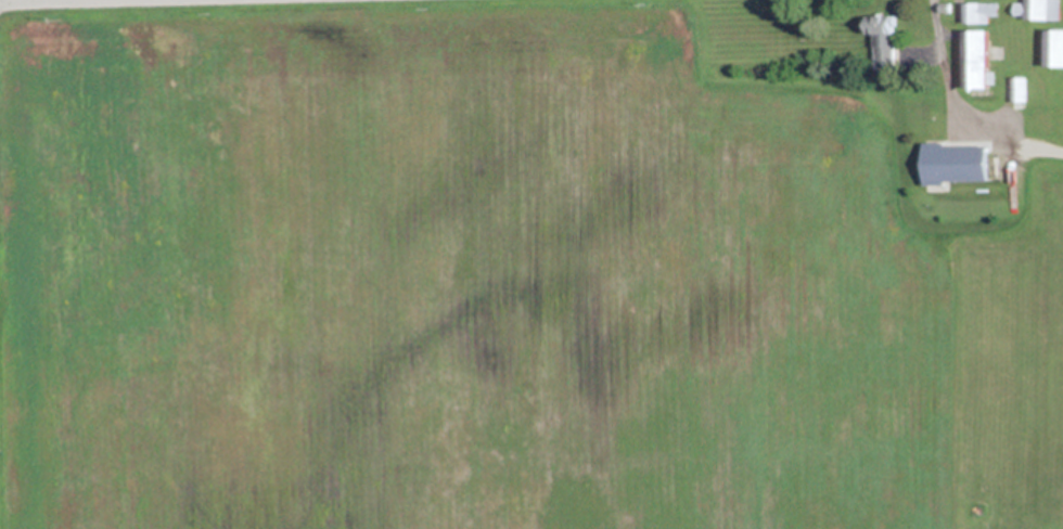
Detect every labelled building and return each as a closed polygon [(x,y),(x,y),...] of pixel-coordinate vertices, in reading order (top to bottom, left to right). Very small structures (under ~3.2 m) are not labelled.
[(1000,13),(988,13),(988,22),(968,22),(966,1),(1000,0),(1000,13)] [(1014,13),(1014,0),(1023,0),(1059,0),(1059,18),(1022,18),(1022,13),(1014,13)] [(951,2),(951,11),(940,11),(942,2),(951,2)] [(894,15),(894,60),(894,70),(873,70),(873,60),(873,34),(867,34),(866,15),(894,15)] [(991,88),(968,88),(966,30),(991,29),(991,88)] [(1046,29),(1062,29),(1062,66),(1047,66),(1046,29)] [(1011,77),(1026,77),(1026,100),(1012,100),(1011,77)] [(947,145),(990,145),(991,179),(949,180),(949,183),(926,183),(926,181),(926,142),(948,141),(947,145)]
